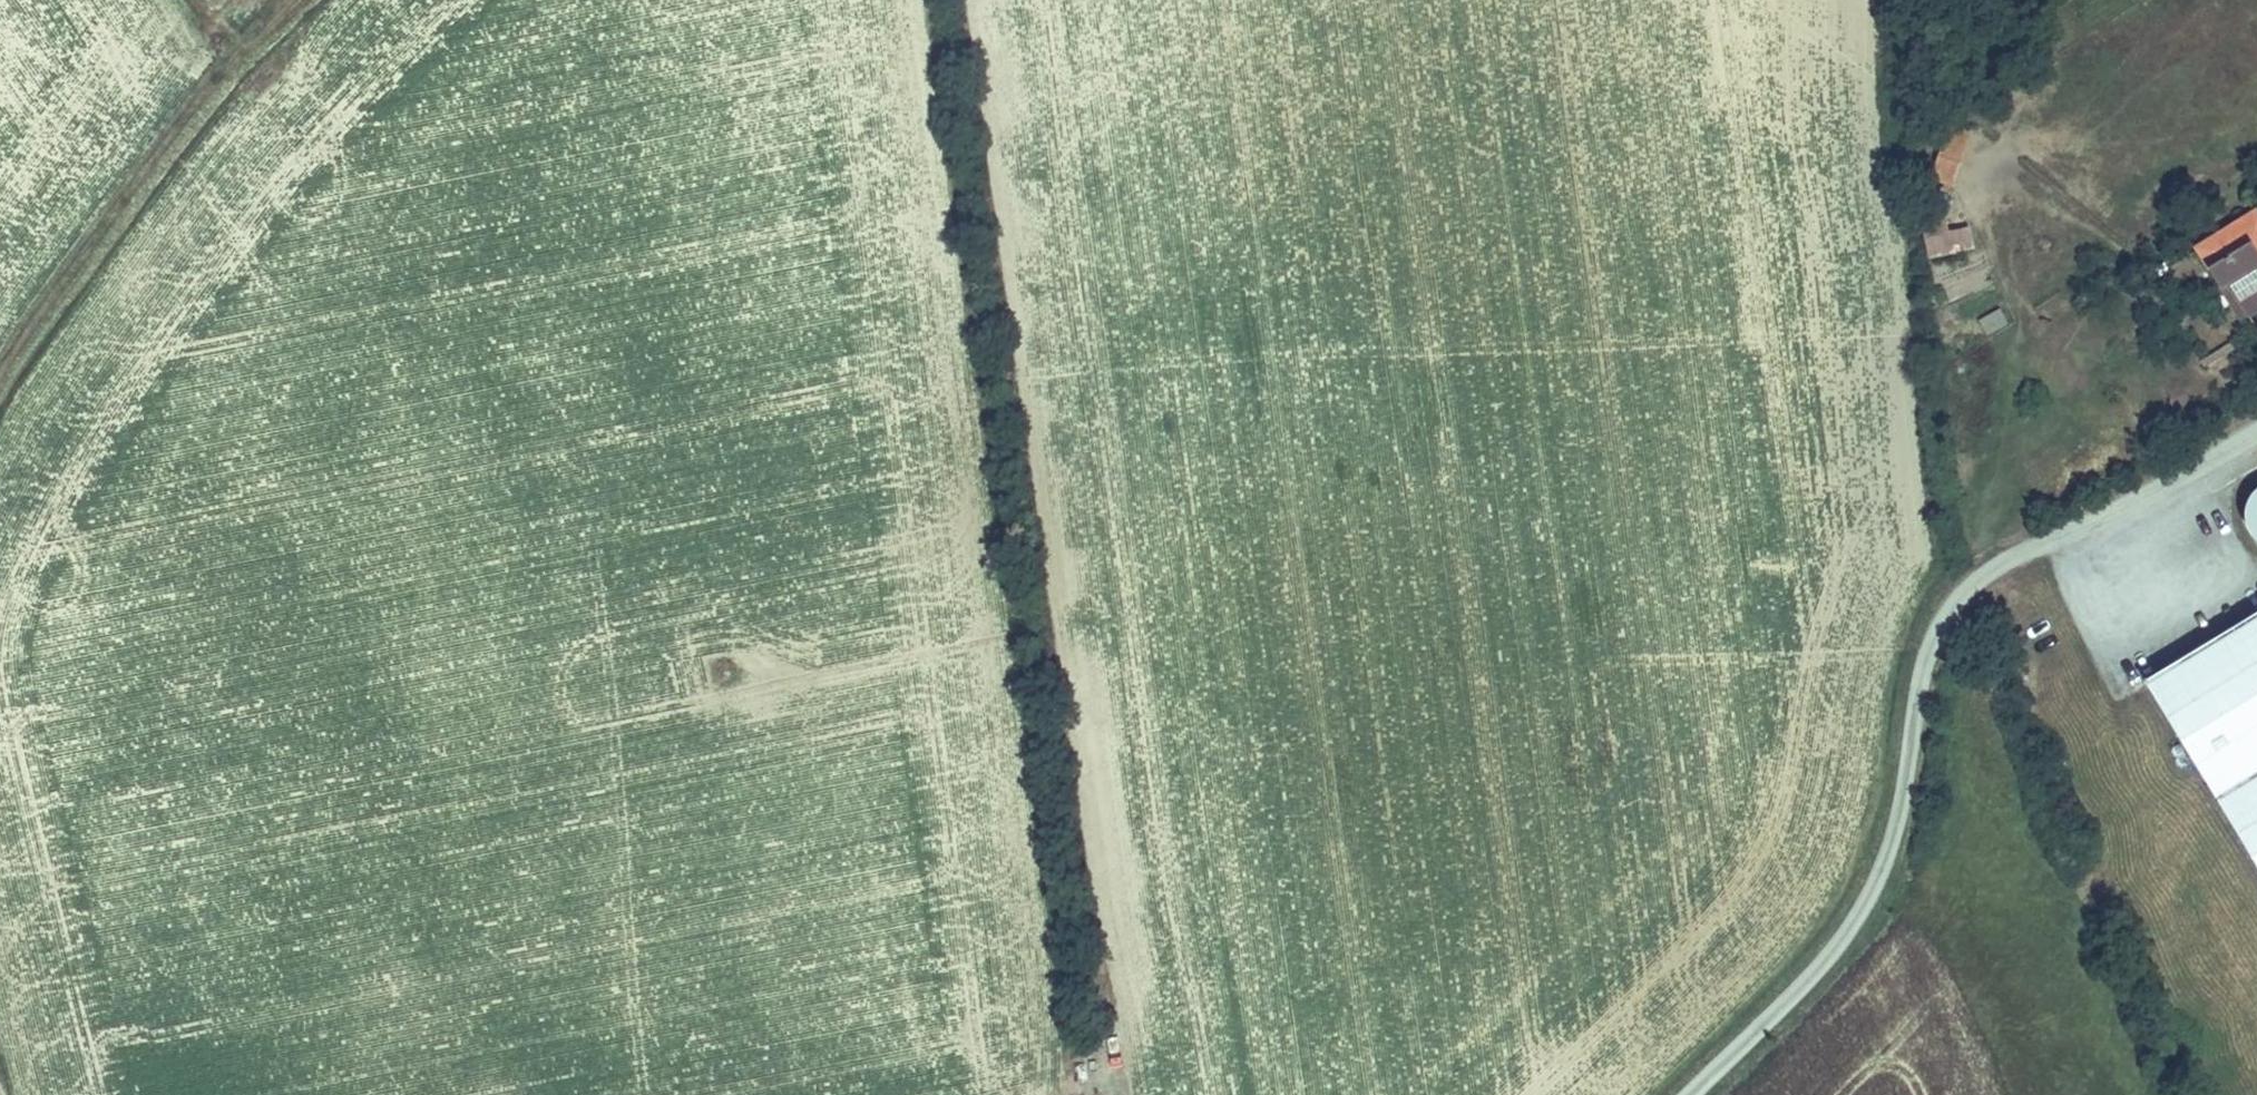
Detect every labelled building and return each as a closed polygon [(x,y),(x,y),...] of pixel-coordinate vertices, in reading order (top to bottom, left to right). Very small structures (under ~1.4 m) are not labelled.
[(1949,186),(1967,147),(1944,136),(1926,175),(1949,186)] [(2206,247),(2252,316),(2256,313),(2256,214),(2206,247)] [(1928,258),(1974,250),(1970,224),(1923,232),(1928,258)] [(2151,684),(2256,857),(2256,619),(2151,684)]
